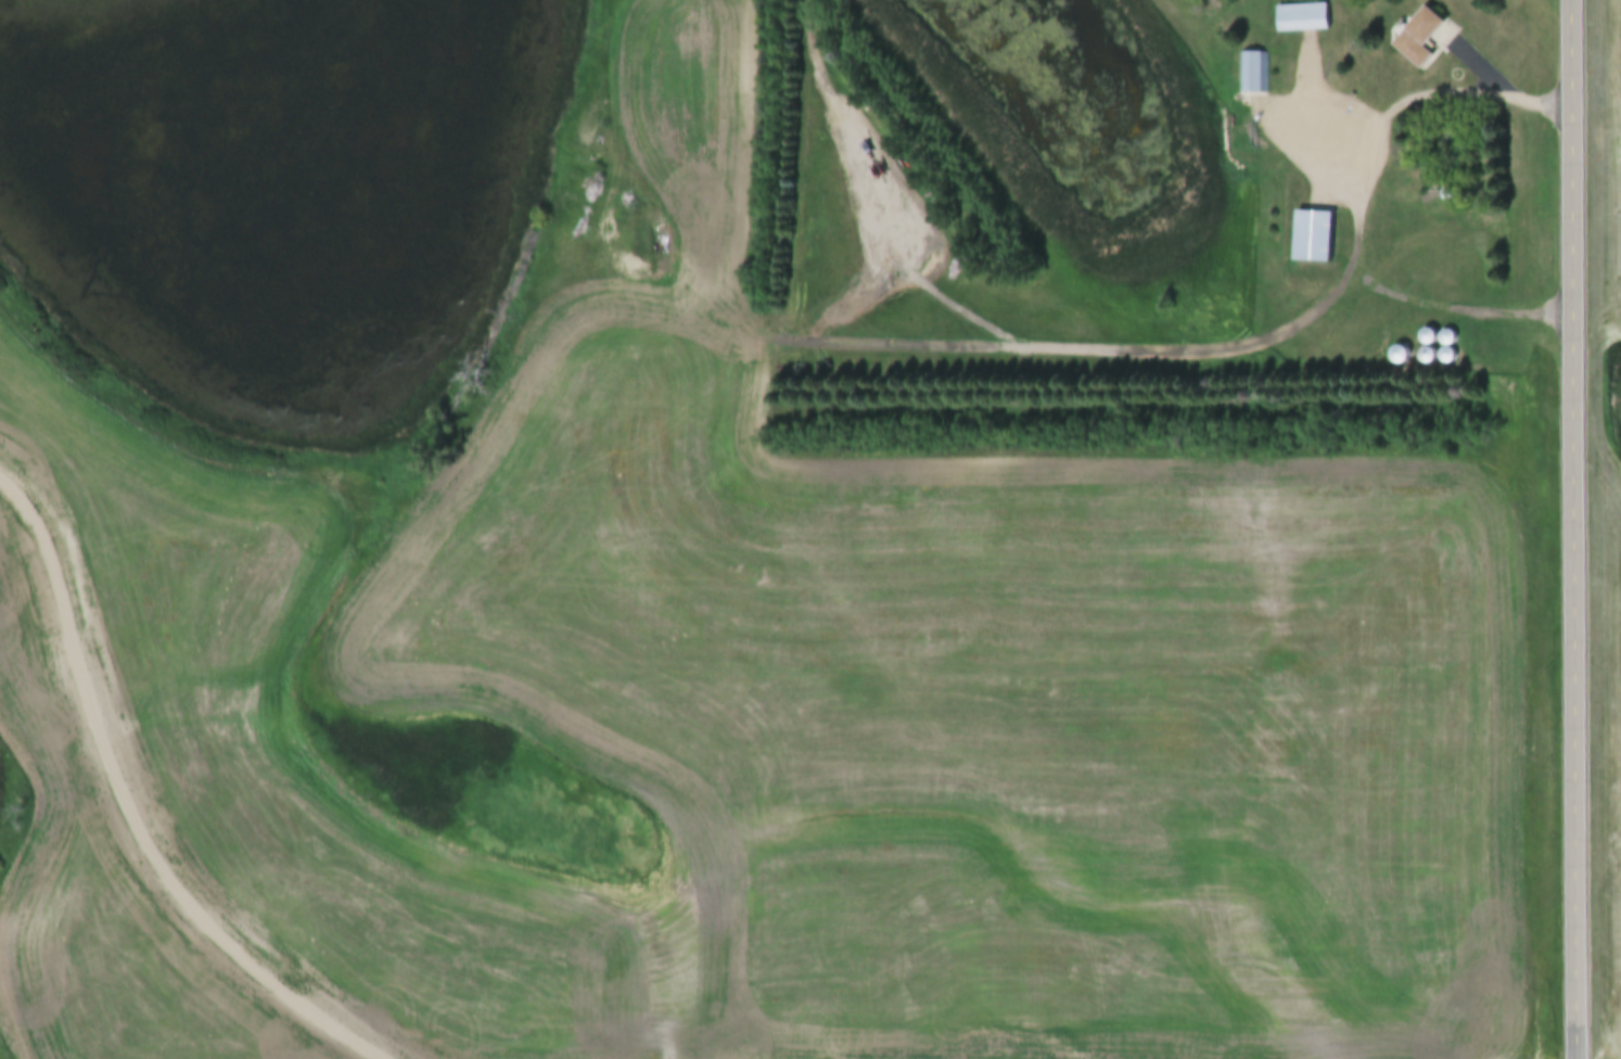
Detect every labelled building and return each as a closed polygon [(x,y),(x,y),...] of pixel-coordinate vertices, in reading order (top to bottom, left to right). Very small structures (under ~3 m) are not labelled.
[(1277,8),(1324,5),(1325,30),(1278,33),(1277,8)] [(1402,27),(1425,5),(1441,23),(1418,44),(1402,27)] [(1265,93),(1237,93),(1237,56),(1265,56),(1265,93)] [(1291,259),(1294,210),(1332,213),(1329,261),(1291,259)] [(963,265),(953,259),(941,277),(951,283),(963,265)]
